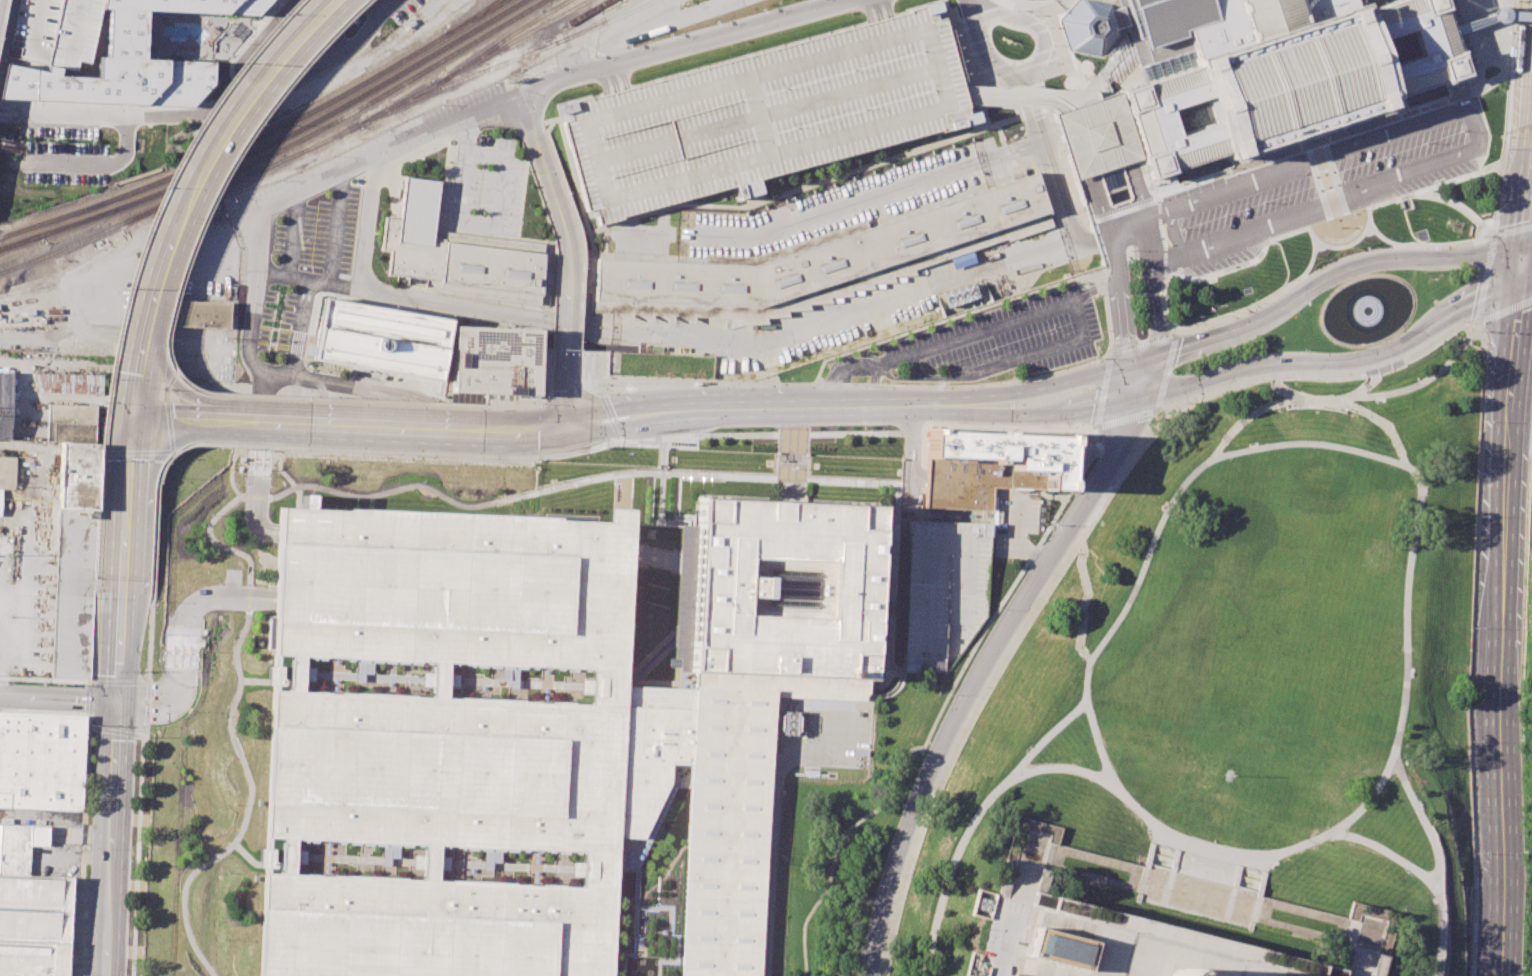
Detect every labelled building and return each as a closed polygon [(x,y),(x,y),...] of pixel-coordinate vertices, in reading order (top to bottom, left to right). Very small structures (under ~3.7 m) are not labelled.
[(100,8),(108,8),(105,59),(97,58),(97,77),(58,73),(4,61),(0,86),(0,98),(192,107),(211,84),(212,60),(144,59),(145,10),(254,16),(270,0),(102,0),(100,8)] [(6,55),(74,70),(77,59),(88,62),(100,8),(102,0),(18,0),(6,55)] [(938,0),(962,91),(966,106),(975,104),(979,122),(969,124),(939,133),(938,130),(933,131),(758,179),(762,194),(744,199),(743,199),(742,197),(736,199),(735,193),(733,187),(729,188),(679,202),(636,214),(596,225),(592,209),(585,211),(555,103),(586,96),(588,99),(609,94),(626,89),(869,22),(890,16),(893,15),(907,11),(906,9),(938,0)] [(1120,7),(1126,26),(1142,78),(1117,87),(1118,91),(1108,94),(1097,98),(1053,111),(1075,177),(1081,175),(1134,158),(1142,156),(1149,180),(1171,173),(1170,169),(1223,151),(1226,161),(1229,160),(1256,151),(1259,161),(1269,158),(1279,155),(1276,145),(1343,123),(1347,132),(1356,129),(1366,126),(1363,116),(1390,107),(1392,106),(1388,96),(1442,78),(1443,83),(1467,75),(1452,29),(1442,0),(1401,0),(1362,12),(1358,0),(1118,0),(1120,7)] [(1101,56),(1122,32),(1120,28),(1126,26),(1120,7),(1116,8),(1114,9),(1112,4),(1094,0),(1079,0),(1067,14),(1061,20),(1071,49),(1101,56)] [(595,299),(761,306),(1048,218),(1035,174),(987,190),(754,266),(675,262),(597,259),(595,299)] [(536,293),(540,255),(434,241),(442,180),(405,175),(399,219),(386,218),(381,250),(393,252),(390,273),(536,293)] [(978,298),(974,283),(942,293),(947,307),(978,298)] [(325,298),(314,359),(441,382),(452,321),(325,298)] [(228,327),(229,303),(168,301),(168,326),(228,327)] [(454,393),(541,397),(543,348),(544,331),(457,326),(454,393)] [(11,439),(12,373),(0,373),(0,439),(11,439)] [(38,374),(102,376),(101,395),(37,392),(38,374)] [(49,404),(96,405),(95,441),(47,439),(49,404)] [(928,431),(925,506),(992,509),(993,484),(1069,488),(1071,438),(928,431)] [(57,509),(98,510),(101,444),(59,443),(57,509)] [(1,488),(14,488),(16,456),(0,455),(0,502),(1,488)] [(314,495),(303,495),(302,508),(313,508),(314,495)] [(770,696),(759,975),(679,975),(687,844),(690,787),(692,768),(670,766),(618,842),(617,870),(616,897),(614,975),(258,975),(278,605),(278,594),(281,532),(282,506),(605,524),(607,508),(633,510),(632,526),(626,690),(687,692),(696,500),(882,507),(873,679),(866,679),(866,687),(865,699),(770,696)] [(909,518),(903,670),(943,671),(986,612),(988,522),(909,518)] [(87,716),(0,711),(0,807),(81,811),(87,716)] [(998,896),(1030,903),(1035,882),(1044,841),(1058,845),(1062,827),(1018,817),(1014,836),(1021,838),(1016,861),(1006,859),(998,896)] [(28,845),(47,846),(48,826),(0,824),(0,874),(27,875),(28,845)] [(69,941),(71,876),(27,875),(0,874),(0,939),(69,941)] [(1276,966),(1317,975),(1017,975),(1011,973),(1030,904),(1100,922),(1122,928),(1126,915),(1258,948),(1255,960),(1276,966)] [(69,941),(0,939),(0,975),(68,975),(69,941)]
